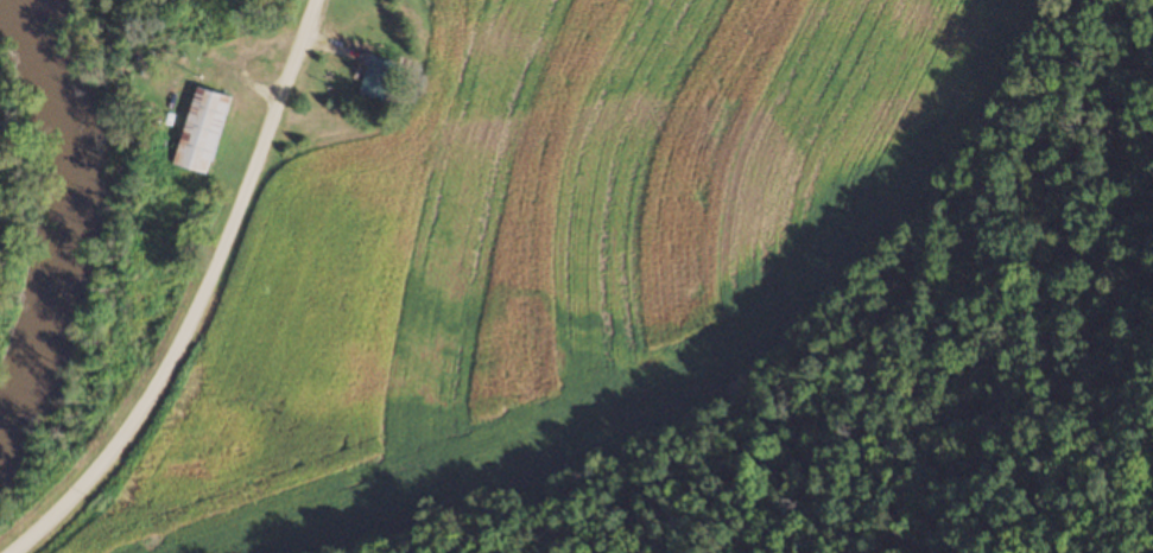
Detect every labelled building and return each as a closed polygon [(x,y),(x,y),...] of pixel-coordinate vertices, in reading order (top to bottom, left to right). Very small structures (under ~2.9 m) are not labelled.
[(395,64),(369,57),(359,94),(385,101),(395,64)] [(173,166),(207,175),(228,97),(194,87),(173,166)]
